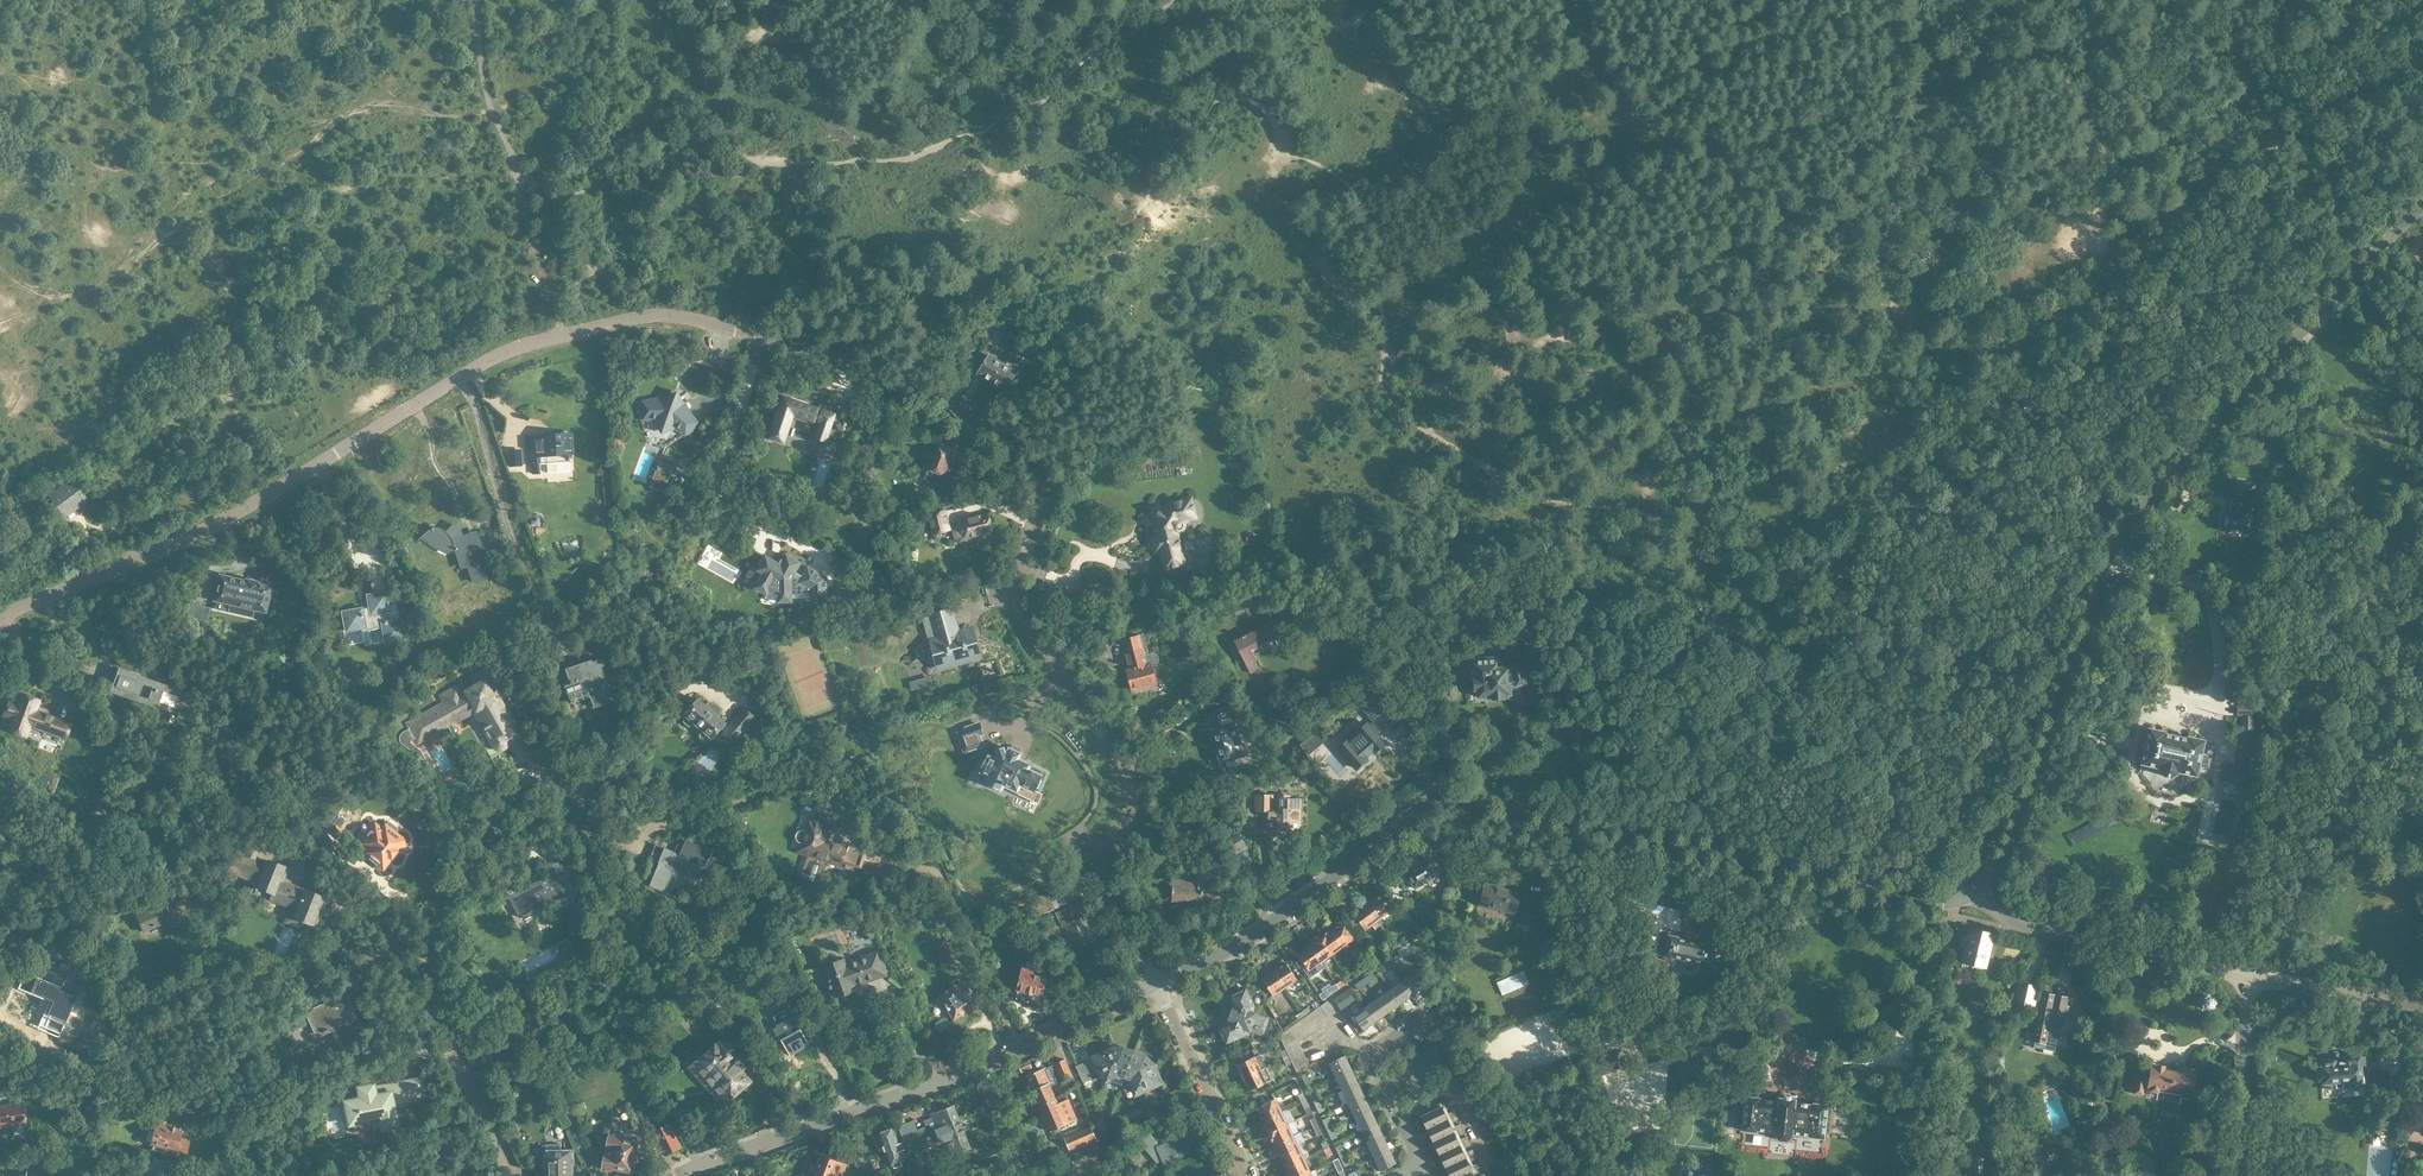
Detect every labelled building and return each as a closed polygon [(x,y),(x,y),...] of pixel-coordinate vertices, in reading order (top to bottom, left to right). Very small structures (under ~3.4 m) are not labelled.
[(1003,345),(1011,350),(1017,341),(1008,336),(1003,345)] [(1017,341),(1011,350),(1020,355),(1025,347),(1017,341)] [(978,374),(991,382),(1003,362),(990,354),(978,374)] [(1003,362),(991,382),(1004,391),(1017,370),(1003,362)] [(672,395),(643,401),(640,412),(642,418),(650,419),(650,421),(653,421),(653,420),(661,421),(661,425),(666,426),(659,446),(666,448),(693,430),(697,422),(680,398),(680,396),(679,394),(674,393),(672,393),(672,395)] [(783,395),(769,435),(786,441),(794,416),(819,424),(814,439),(826,443),(837,413),(783,395)] [(545,464),(546,464),(547,473),(569,471),(568,462),(569,462),(569,455),(572,455),(571,434),(526,437),(528,465),(541,465),(541,463),(545,463),(545,464)] [(930,469),(930,470),(942,475),(942,473),(945,474),(948,464),(949,464),(955,447),(947,444),(946,446),(937,443),(928,468),(930,469)] [(508,467),(522,466),(521,448),(507,449),(508,467)] [(659,463),(651,487),(664,492),(673,468),(659,463)] [(835,466),(833,473),(839,475),(842,468),(835,466)] [(84,500),(70,480),(51,493),(65,511),(70,507),(72,509),(84,500)] [(671,481),(669,487),(675,489),(677,483),(671,481)] [(2223,530),(2250,534),(2252,517),(2256,518),(2257,509),(2252,508),(2255,484),(2231,481),(2227,512),(2226,511),(2223,530)] [(1184,564),(1177,532),(1179,531),(1184,527),(1184,523),(1183,516),(1194,513),(1191,498),(1167,504),(1164,509),(1159,506),(1152,517),(1157,520),(1154,525),(1157,536),(1151,537),(1155,552),(1160,551),(1165,569),(1184,564)] [(907,506),(899,509),(901,516),(909,513),(907,506)] [(930,517),(934,534),(950,530),(944,510),(936,512),(930,517)] [(993,531),(988,516),(987,513),(957,521),(958,525),(951,526),(955,541),(993,531)] [(532,515),(531,520),(532,524),(537,526),(541,524),(543,519),(540,515),(536,514),(532,515)] [(453,524),(446,531),(443,529),(442,528),(440,528),(439,527),(437,527),(435,527),(434,527),(433,527),(429,529),(420,537),(443,553),(453,550),(460,569),(466,567),(472,584),(488,578),(481,559),(486,557),(476,530),(462,535),(461,533),(459,530),(456,527),(453,524)] [(507,566),(500,550),(494,553),(500,569),(507,566)] [(801,575),(796,572),(802,562),(786,553),(782,559),(781,559),(779,562),(765,554),(763,558),(762,557),(757,567),(758,567),(757,568),(756,571),(761,574),(756,584),(753,588),(767,596),(769,592),(777,596),(777,603),(793,603),(793,596),(809,596),(809,603),(828,602),(828,587),(826,587),(826,581),(827,581),(827,577),(820,573),(820,574),(814,571),(815,569),(807,565),(801,575)] [(244,608),(264,612),(270,587),(257,584),(258,582),(246,580),(245,581),(219,575),(213,601),(227,604),(225,611),(243,615),(244,608)] [(693,581),(689,588),(696,591),(699,584),(693,581)] [(385,642),(404,638),(401,619),(385,622),(383,611),(389,610),(386,591),(367,595),(369,608),(361,610),(361,608),(342,612),(346,631),(362,627),(363,629),(382,625),(385,642)] [(200,620),(203,606),(189,603),(186,617),(200,620)] [(928,615),(929,616),(922,618),(937,670),(967,662),(967,663),(981,659),(972,627),(959,630),(952,608),(928,615)] [(1235,640),(1236,642),(1234,644),(1236,647),(1238,647),(1251,672),(1259,668),(1250,652),(1274,639),(1274,638),(1276,637),(1268,623),(1235,640)] [(825,632),(828,641),(837,638),(834,629),(825,632)] [(1143,633),(1128,637),(1135,665),(1134,665),(1134,667),(1127,669),(1132,689),(1143,686),(1143,689),(1158,685),(1153,666),(1156,665),(1159,660),(1158,655),(1153,652),(1149,654),(1143,633)] [(1475,667),(1476,666),(1477,674),(1473,674),(1474,690),(1477,690),(1478,697),(1488,696),(1488,699),(1492,698),(1492,699),(1503,699),(1503,698),(1508,697),(1508,695),(1511,695),(1510,683),(1514,682),(1515,686),(1526,683),(1522,670),(1522,669),(1521,668),(1520,667),(1519,666),(1518,665),(1517,665),(1516,665),(1515,665),(1514,665),(1513,666),(1513,667),(1505,667),(1505,657),(1476,659),(1476,664),(1475,664),(1475,667)] [(591,662),(590,660),(564,669),(569,684),(563,686),(566,694),(567,694),(568,695),(569,695),(576,712),(581,710),(577,698),(588,694),(592,707),(595,706),(595,707),(605,703),(605,702),(612,700),(601,667),(603,666),(601,658),(591,662)] [(688,675),(696,672),(692,662),(684,665),(688,675)] [(403,722),(407,729),(402,732),(400,734),(399,736),(399,739),(400,743),(404,746),(427,763),(420,750),(410,743),(410,741),(410,739),(412,738),(416,745),(448,727),(451,732),(452,733),(454,734),(456,733),(457,731),(458,729),(457,728),(456,726),(454,726),(452,726),(451,725),(472,714),(491,749),(520,733),(501,698),(505,696),(497,681),(492,684),(484,668),(469,677),(472,683),(460,690),(456,683),(436,694),(440,701),(403,722)] [(173,713),(181,691),(120,669),(112,691),(173,713)] [(931,675),(910,680),(912,689),(933,684),(931,675)] [(70,727),(72,723),(36,710),(40,700),(35,698),(26,694),(26,695),(20,693),(17,703),(9,700),(7,705),(6,705),(4,711),(5,711),(3,716),(11,719),(7,729),(12,731),(21,735),(21,734),(28,737),(31,728),(65,741),(67,736),(68,736),(71,727),(70,727)] [(686,714),(685,714),(686,715),(687,715),(684,718),(684,722),(689,726),(692,725),(695,723),(703,730),(701,733),(701,736),(706,740),(709,740),(712,737),(712,738),(713,738),(714,738),(714,737),(722,728),(725,730),(723,732),(735,743),(756,717),(745,707),(728,727),(725,724),(726,723),(727,723),(726,722),(719,716),(720,714),(708,704),(706,705),(699,699),(698,699),(698,700),(686,714)] [(1376,751),(1385,743),(1376,734),(1389,723),(1372,703),(1363,711),(1373,722),(1369,725),(1367,723),(1357,732),(1359,734),(1350,742),(1348,740),(1339,748),(1356,768),(1366,760),(1364,758),(1373,750),(1375,752),(1376,751)] [(1218,758),(1219,763),(1225,762),(1226,766),(1229,768),(1240,764),(1241,761),(1240,757),(1246,756),(1236,721),(1234,722),(1229,706),(1212,711),(1216,727),(1210,728),(1216,752),(1215,754),(1216,757),(1218,758)] [(982,734),(979,723),(966,728),(966,730),(958,733),(965,751),(983,745),(979,735),(982,734)] [(2203,751),(2205,741),(2188,737),(2187,738),(2165,733),(2165,732),(2149,728),(2142,763),(2160,767),(2160,769),(2164,775),(2171,777),(2177,773),(2177,771),(2198,775),(2200,766),(2207,767),(2210,752),(2203,751)] [(1020,754),(1010,749),(1007,754),(1005,753),(1003,749),(997,751),(999,755),(997,760),(989,757),(988,759),(984,759),(981,766),(983,770),(982,772),(990,775),(987,781),(988,782),(989,786),(997,790),(1001,788),(1002,788),(1004,784),(1005,785),(1018,791),(1021,784),(1033,790),(1034,788),(1039,788),(1042,781),(1039,777),(1041,775),(1035,772),(1032,770),(1032,771),(1028,769),(1030,765),(1018,759),(1020,754)] [(2205,839),(2233,845),(2250,767),(2222,761),(2205,839)] [(1301,832),(1302,798),(1290,798),(1290,794),(1277,794),(1277,799),(1273,799),(1273,794),(1255,794),(1254,811),(1265,811),(1265,832),(1276,832),(1276,835),(1290,835),(1290,832),(1301,832)] [(729,814),(724,816),(728,823),(733,820),(729,814)] [(351,828),(343,822),(345,819),(339,815),(333,822),(334,823),(329,830),(342,840),(351,828)] [(800,842),(800,843),(805,845),(803,853),(808,855),(800,877),(818,883),(825,861),(841,866),(842,862),(860,868),(867,850),(847,843),(846,847),(827,841),(832,827),(808,818),(804,830),(803,830),(801,830),(800,830),(798,831),(798,832),(797,833),(796,834),(796,835),(796,836),(796,838),(797,839),(798,840),(798,841),(799,841),(800,842)] [(408,843),(406,841),(407,840),(384,822),(381,826),(374,821),(373,822),(369,819),(354,839),(358,842),(356,844),(363,849),(361,852),(382,869),(391,858),(390,857),(396,850),(400,853),(408,843)] [(1247,847),(1239,833),(1228,840),(1236,853),(1247,847)] [(711,851),(685,840),(680,854),(664,847),(658,862),(659,862),(649,885),(665,892),(675,869),(696,879),(702,865),(702,864),(706,866),(711,868),(714,860),(719,862),(725,847),(714,843),(711,851)] [(257,862),(257,861),(232,851),(224,871),(249,880),(252,874),(257,862)] [(1234,861),(1228,851),(1221,855),(1227,864),(1234,861)] [(287,862),(265,853),(251,887),(272,895),(269,900),(288,907),(282,921),(299,927),(301,921),(315,927),(319,917),(320,917),(324,908),(323,908),(327,899),(323,897),(324,896),(303,888),(303,889),(283,881),(288,868),(285,867),(287,862)] [(558,876),(565,872),(558,858),(542,866),(547,875),(528,884),(529,887),(517,893),(508,876),(493,885),(501,902),(508,898),(518,918),(521,917),(532,912),(532,911),(566,894),(558,876)] [(1405,873),(1415,889),(1437,875),(1428,859),(1405,873)] [(1191,881),(1173,880),(1172,899),(1191,900),(1191,902),(1202,903),(1202,901),(1212,902),(1227,893),(1221,885),(1209,893),(1203,893),(1204,886),(1204,883),(1211,883),(1212,864),(1192,862),(1191,881)] [(1485,882),(1480,906),(1516,914),(1517,913),(1519,913),(1516,928),(1531,931),(1536,912),(1520,908),(1520,909),(1517,909),(1521,891),(1485,882)] [(164,928),(182,920),(170,891),(151,899),(154,907),(135,915),(143,932),(162,924),(164,928)] [(1064,892),(1051,895),(1054,906),(1067,903),(1064,892)] [(1032,900),(1037,915),(1054,909),(1048,894),(1032,900)] [(1363,907),(1376,923),(1384,916),(1372,900),(1363,907)] [(1094,940),(1083,915),(1075,919),(1070,906),(1056,912),(1063,927),(1068,925),(1078,948),(1094,940)] [(1376,923),(1363,907),(1354,914),(1366,930),(1376,923)] [(1403,926),(1410,942),(1419,939),(1417,935),(1418,934),(1413,923),(1412,924),(1411,922),(1403,926)] [(1330,930),(1342,946),(1353,938),(1341,923),(1331,931),(1330,930)] [(1043,928),(1047,937),(1055,934),(1051,925),(1043,928)] [(1991,964),(1994,953),(1992,951),(1994,950),(1996,945),(1993,942),(1990,941),(1992,935),(1971,929),(1962,963),(1984,968),(1985,965),(1988,966),(1991,964)] [(1319,938),(1331,954),(1342,946),(1330,930),(1319,938)] [(1702,966),(1712,968),(1717,945),(1707,943),(1707,944),(1677,937),(1678,936),(1667,934),(1662,956),(1672,959),(1672,958),(1702,964),(1702,966)] [(581,963),(569,936),(558,942),(566,960),(535,975),(540,985),(546,982),(547,983),(555,979),(555,978),(574,969),(573,966),(581,963)] [(1319,938),(1309,946),(1320,962),(1331,954),(1319,938)] [(950,964),(960,958),(947,939),(934,946),(946,965),(949,963),(950,964)] [(54,949),(55,946),(53,943),(51,942),(48,943),(46,945),(46,948),(47,950),(50,951),(53,951),(54,949)] [(1320,962),(1309,946),(1298,954),(1309,970),(1320,962)] [(876,977),(886,974),(877,950),(867,954),(868,958),(846,966),(843,960),(824,967),(831,985),(830,986),(831,988),(832,987),(836,996),(840,995),(843,996),(850,994),(851,991),(855,990),(852,982),(875,973),(876,977)] [(1016,998),(1028,1001),(1030,991),(1034,992),(1033,993),(1042,996),(1047,977),(1052,978),(1054,973),(1035,968),(1038,959),(1024,955),(1024,956),(1019,954),(1017,956),(1014,966),(1023,968),(1017,989),(1019,990),(1016,998)] [(1387,961),(1391,966),(1400,960),(1396,954),(1387,961)] [(1391,966),(1387,961),(1378,967),(1382,973),(1391,966)] [(1274,971),(1285,987),(1296,979),(1285,963),(1274,971)] [(1358,968),(1361,973),(1367,969),(1363,964),(1358,968)] [(1361,973),(1358,968),(1351,973),(1354,978),(1361,973)] [(61,1033),(81,987),(64,980),(61,986),(21,969),(14,985),(51,1001),(47,1012),(51,1014),(45,1026),(61,1033)] [(1497,980),(1502,994),(1530,982),(1524,969),(1497,980)] [(1285,987),(1274,971),(1262,979),(1273,994),(1285,987)] [(1363,978),(1367,983),(1376,977),(1372,972),(1363,978)] [(1402,980),(1413,995),(1425,986),(1414,972),(1402,980)] [(1367,983),(1363,978),(1354,985),(1358,990),(1367,983)] [(1336,983),(1340,988),(1346,984),(1342,979),(1336,983)] [(1402,980),(1390,989),(1400,1004),(1413,995),(1402,980)] [(938,994),(954,1019),(967,1011),(968,1013),(978,1007),(961,981),(949,988),(946,989),(938,994)] [(2033,1008),(2038,987),(2016,982),(2011,1004),(2033,1008)] [(1340,988),(1336,983),(1330,988),(1333,993),(1340,988)] [(591,986),(584,989),(588,998),(595,995),(591,986)] [(344,989),(324,998),(326,1001),(304,1011),(316,1038),(335,1029),(343,1046),(358,1040),(346,1014),(351,1011),(342,991),(345,990),(344,989)] [(1233,1006),(1258,1013),(1257,1013),(1257,1012),(1254,1011),(1255,1007),(1253,1006),(1245,989),(1229,997),(1233,1006)] [(1334,1000),(1337,1004),(1351,995),(1347,989),(1335,998),(1334,1000)] [(1378,997),(1388,1012),(1400,1004),(1390,989),(1378,997)] [(2032,1041),(2046,1044),(2046,1040),(2047,1040),(2056,1042),(2059,1029),(2060,1025),(2061,1025),(2064,1015),(2067,1016),(2069,1006),(2065,1006),(2067,997),(2042,992),(2032,1041)] [(2217,1003),(2214,996),(2209,995),(2203,997),(2201,1003),(2203,1009),(2209,1010),(2215,1007),(2217,1003)] [(1388,1012),(1378,997),(1366,1006),(1376,1021),(1388,1012)] [(1321,1005),(1329,1017),(1336,1012),(1327,1000),(1321,1005)] [(1321,1005),(1316,1009),(1324,1020),(1329,1017),(1321,1005)] [(1233,1006),(1228,1021),(1253,1032),(1266,1037),(1273,1018),(1258,1013),(1233,1006)] [(1376,1021),(1366,1006),(1353,1015),(1363,1030),(1376,1021)] [(1305,1016),(1310,1013),(1311,1012),(1307,1007),(1301,1011),(1305,1016)] [(1310,1013),(1319,1024),(1324,1020),(1316,1009),(1311,1012),(1310,1013)] [(1305,1016),(1301,1011),(1295,1015),(1299,1021),(1305,1016)] [(1319,1024),(1310,1013),(1305,1016),(1313,1028),(1319,1024)] [(782,1039),(791,1055),(810,1044),(801,1028),(803,1027),(796,1014),(777,1025),(777,1026),(773,1028),(772,1026),(770,1027),(775,1036),(777,1035),(780,1040),(782,1039)] [(1299,1021),(1308,1032),(1313,1028),(1305,1016),(1299,1021)] [(1253,1032),(1228,1021),(1218,1026),(1226,1043),(1244,1034),(1250,1037),(1252,1032),(1253,1032)] [(1299,1021),(1294,1025),(1302,1036),(1308,1032),(1299,1021)] [(1302,1036),(1294,1025),(1288,1029),(1297,1040),(1302,1036)] [(1288,1029),(1279,1035),(1287,1052),(1300,1046),(1297,1040),(1288,1029)] [(712,1091),(710,1094),(719,1104),(749,1077),(743,1069),(747,1066),(749,1064),(744,1060),(738,1053),(735,1056),(733,1054),(731,1052),(734,1049),(732,1047),(735,1045),(726,1034),(690,1066),(712,1091)] [(1282,1057),(1288,1054),(1287,1052),(1279,1035),(1273,1039),(1274,1041),(1270,1043),(1278,1059),(1282,1057)] [(1263,1043),(1259,1037),(1250,1042),(1254,1048),(1263,1043)] [(1303,1052),(1300,1046),(1287,1052),(1288,1054),(1290,1059),(1303,1052)] [(1121,1049),(1114,1052),(1117,1060),(1116,1061),(1114,1062),(1107,1080),(1105,1081),(1107,1084),(1111,1082),(1112,1080),(1117,1082),(1119,1076),(1124,1078),(1134,1052),(1123,1048),(1121,1049)] [(1094,1057),(1105,1081),(1107,1080),(1114,1062),(1116,1061),(1117,1060),(1114,1052),(1110,1050),(1094,1057)] [(480,1056),(477,1051),(472,1053),(475,1059),(480,1056)] [(1144,1056),(1134,1052),(1124,1078),(1129,1080),(1127,1085),(1132,1087),(1131,1090),(1133,1094),(1136,1093),(1135,1091),(1137,1087),(1143,1072),(1141,1071),(1141,1068),(1149,1065),(1146,1058),(1144,1056)] [(1237,1065),(1243,1078),(1266,1067),(1262,1060),(1265,1059),(1262,1054),(1260,1055),(1260,1054),(1252,1058),(1249,1052),(1239,1057),(1242,1063),(1237,1065)] [(1290,1059),(1292,1062),(1293,1064),(1306,1058),(1303,1052),(1290,1059)] [(2336,1085),(2341,1085),(2343,1083),(2342,1081),(2349,1081),(2350,1087),(2362,1086),(2360,1064),(2364,1064),(2364,1056),(2336,1058),(2335,1053),(2329,1054),(2330,1063),(2321,1064),(2322,1070),(2318,1071),(2318,1079),(2322,1079),(2322,1083),(2334,1082),(2334,1084),(2336,1085)] [(1288,1054),(1282,1057),(1286,1065),(1292,1062),(1290,1059),(1288,1054)] [(1329,1062),(1335,1076),(1351,1069),(1345,1055),(1329,1062)] [(1306,1058),(1293,1064),(1295,1070),(1309,1063),(1306,1058)] [(1021,1070),(1031,1067),(1029,1059),(1019,1062),(1021,1070)] [(1059,1072),(1062,1081),(1063,1083),(1073,1079),(1065,1059),(1055,1064),(1059,1072)] [(510,1070),(515,1079),(518,1078),(523,1075),(524,1077),(532,1073),(525,1062),(510,1070)] [(1076,1066),(1083,1082),(1092,1078),(1085,1062),(1076,1066)] [(2146,1090),(2146,1091),(2158,1093),(2158,1091),(2181,1095),(2192,1097),(2196,1071),(2184,1069),(2183,1072),(2165,1069),(2166,1065),(2156,1063),(2156,1066),(2150,1065),(2148,1078),(2146,1078),(2146,1076),(2136,1074),(2133,1094),(2143,1095),(2144,1089),(2146,1090)] [(1032,1089),(1054,1080),(1060,1078),(1059,1074),(1055,1076),(1051,1066),(1048,1067),(1048,1066),(1044,1067),(1043,1064),(1040,1066),(1041,1069),(1026,1075),(1032,1089)] [(568,1080),(563,1065),(548,1071),(553,1085),(568,1080)] [(1135,1091),(1136,1093),(1160,1082),(1153,1066),(1149,1065),(1141,1068),(1141,1071),(1143,1072),(1137,1087),(1135,1091)] [(1298,1069),(1301,1075),(1306,1085),(1312,1082),(1304,1066),(1298,1069)] [(1468,1074),(1465,1066),(1456,1070),(1460,1078),(1468,1074)] [(1266,1067),(1243,1078),(1249,1090),(1272,1079),(1266,1067)] [(1358,1082),(1351,1069),(1335,1076),(1342,1089),(1358,1082)] [(1054,1080),(1032,1089),(1042,1113),(1048,1110),(1045,1103),(1056,1097),(1051,1085),(1055,1083),(1054,1080)] [(345,1101),(350,1123),(380,1117),(382,1127),(377,1128),(379,1140),(388,1138),(386,1127),(396,1125),(394,1115),(391,1099),(401,1097),(402,1100),(411,1098),(408,1081),(387,1086),(388,1089),(374,1092),(373,1085),(359,1088),(361,1099),(345,1101)] [(1358,1082),(1342,1089),(1348,1103),(1364,1095),(1358,1082)] [(2409,1083),(2400,1082),(2396,1119),(2405,1120),(2409,1083)] [(1309,1093),(1314,1103),(1320,1100),(1315,1090),(1309,1093)] [(1297,1095),(1300,1101),(1306,1099),(1303,1093),(1297,1095)] [(1348,1103),(1354,1116),(1371,1109),(1364,1095),(1348,1103)] [(1810,1137),(1824,1138),(1828,1104),(1813,1103),(1813,1104),(1795,1103),(1796,1098),(1779,1097),(1778,1101),(1761,1099),(1761,1097),(1746,1096),(1743,1130),(1757,1132),(1757,1130),(1775,1132),(1774,1134),(1779,1140),(1787,1140),(1792,1136),(1792,1134),(1810,1136),(1810,1137)] [(1048,1110),(1042,1113),(1050,1131),(1077,1119),(1068,1098),(1059,1103),(1056,1097),(1045,1103),(1048,1110)] [(1258,1107),(1263,1119),(1280,1110),(1275,1099),(1258,1107)] [(1309,1106),(1306,1099),(1300,1101),(1304,1108),(1303,1109),(1306,1115),(1312,1112),(1309,1106)] [(1320,1100),(1314,1103),(1319,1113),(1325,1110),(1320,1100)] [(0,1106),(0,1126),(25,1122),(22,1103),(0,1106)] [(1122,1116),(1126,1125),(1156,1112),(1155,1111),(1157,1110),(1155,1105),(1154,1106),(1153,1104),(1138,1111),(1138,1109),(1122,1116)] [(930,1130),(959,1118),(954,1106),(931,1115),(931,1117),(924,1120),(926,1126),(917,1130),(913,1120),(899,1126),(904,1140),(930,1130)] [(1421,1115),(1428,1130),(1448,1121),(1441,1106),(1421,1115)] [(1371,1109),(1354,1116),(1361,1130),(1377,1123),(1371,1109)] [(1263,1119),(1270,1133),(1287,1124),(1280,1110),(1263,1119)] [(652,1122),(649,1114),(644,1117),(647,1124),(652,1122)] [(1100,1135),(1109,1131),(1103,1117),(1094,1121),(1091,1123),(1097,1136),(1099,1135),(1100,1135)] [(1309,1119),(1312,1127),(1318,1125),(1315,1117),(1309,1119)] [(1322,1120),(1326,1129),(1332,1126),(1328,1117),(1322,1120)] [(965,1134),(959,1118),(930,1130),(934,1140),(932,1141),(932,1140),(919,1145),(922,1151),(942,1143),(942,1142),(965,1134)] [(1454,1134),(1448,1121),(1428,1130),(1435,1143),(1454,1134)] [(187,1152),(189,1140),(180,1138),(182,1131),(173,1128),(174,1126),(155,1122),(150,1143),(153,1144),(152,1149),(163,1151),(164,1146),(178,1150),(187,1152)] [(674,1150),(682,1147),(670,1122),(654,1130),(665,1155),(674,1150)] [(514,1137),(520,1134),(514,1123),(508,1126),(514,1137)] [(1361,1130),(1367,1143),(1383,1136),(1377,1123),(1361,1130)] [(1293,1136),(1287,1124),(1270,1133),(1275,1144),(1293,1136)] [(1318,1125),(1312,1127),(1317,1137),(1323,1134),(1318,1125)] [(1064,1137),(1069,1149),(1096,1137),(1091,1126),(1064,1137)] [(1332,1126),(1326,1129),(1331,1140),(1337,1137),(1332,1126)] [(900,1160),(907,1157),(901,1142),(898,1143),(893,1128),(879,1133),(889,1164),(893,1163),(894,1167),(902,1164),(900,1160)] [(1162,1160),(1163,1163),(1193,1149),(1189,1141),(1185,1133),(1159,1145),(1145,1128),(1135,1137),(1157,1163),(1162,1160)] [(641,1137),(610,1130),(602,1168),(609,1169),(609,1167),(632,1172),(634,1162),(639,1160),(640,1154),(638,1152),(640,1145),(641,1137)] [(942,1142),(942,1143),(945,1150),(940,1152),(944,1163),(952,1160),(950,1155),(970,1147),(965,1134),(942,1142)] [(1435,1143),(1441,1156),(1461,1147),(1454,1134),(1435,1143)] [(2403,1144),(2404,1145),(2404,1142),(2403,1142),(2404,1134),(2396,1134),(2394,1147),(2403,1148),(2403,1144)] [(1275,1144),(1281,1156),(1298,1148),(1293,1136),(1275,1144)] [(1367,1143),(1374,1157),(1390,1150),(1383,1136),(1367,1143)] [(1071,1153),(1074,1161),(1101,1149),(1098,1142),(1098,1138),(1096,1138),(1096,1142),(1071,1153)] [(1321,1143),(1324,1151),(1330,1148),(1329,1148),(1326,1141),(1321,1143)] [(1335,1147),(1340,1158),(1346,1155),(1341,1144),(1335,1147)] [(1441,1156),(1447,1169),(1467,1160),(1461,1147),(1441,1156)] [(1298,1148),(1281,1156),(1287,1168),(1304,1160),(1298,1148)] [(1330,1148),(1324,1151),(1327,1157),(1333,1154),(1330,1148)] [(545,1149),(545,1175),(575,1175),(574,1149),(545,1149)] [(1390,1150),(1374,1157),(1380,1170),(1396,1163),(1390,1150)] [(919,1175),(925,1175),(922,1167),(925,1166),(921,1152),(911,1155),(915,1169),(917,1169),(919,1175)] [(847,1164),(819,1153),(816,1164),(812,1162),(809,1171),(813,1172),(811,1175),(836,1175),(838,1171),(843,1173),(847,1164)] [(1346,1155),(1340,1158),(1344,1167),(1350,1164),(1346,1155)] [(1287,1168),(1290,1175),(1301,1175),(1310,1172),(1304,1160),(1287,1168)] [(1447,1169),(1450,1175),(1461,1175),(1472,1171),(1467,1160),(1447,1169)] [(1336,1166),(1339,1174),(1344,1171),(1341,1163),(1336,1166)]
